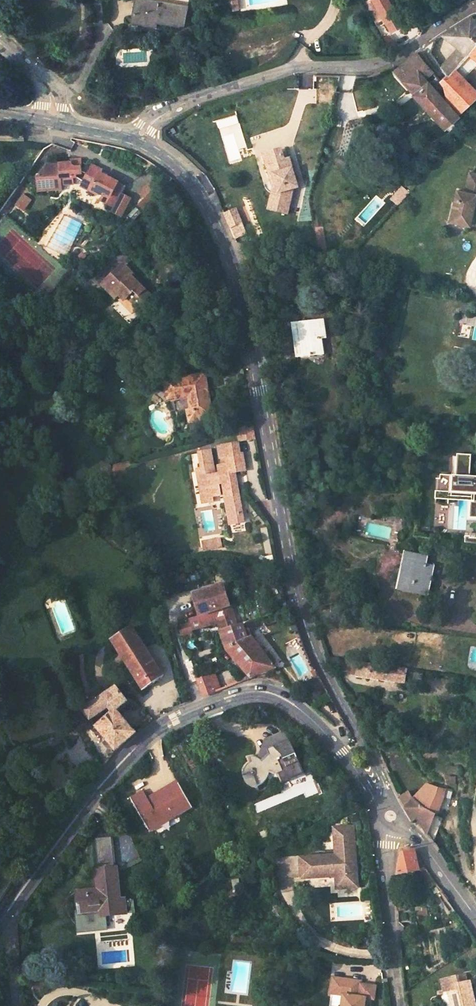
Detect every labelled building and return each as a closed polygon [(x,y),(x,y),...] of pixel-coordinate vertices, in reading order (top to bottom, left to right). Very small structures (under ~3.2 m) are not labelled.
[(184,26),(187,6),(147,0),(136,0),(132,19),(158,23),(184,26)] [(409,25),(394,0),(376,0),(395,33),(409,25)] [(447,76),(451,73),(460,81),(463,78),(475,65),(475,19),(473,16),(459,24),(443,35),(459,48),(441,67),(447,76)] [(395,72),(445,127),(459,115),(446,103),(425,79),(433,72),(418,52),(396,70),(395,72)] [(447,76),(441,82),(436,76),(430,81),(439,91),(444,86),(448,101),(446,103),(459,115),(475,99),(475,92),(463,78),(460,81),(451,73),(447,76)] [(273,194),(270,209),(288,214),(292,195),(291,190),(299,187),(290,159),(285,161),(282,150),(265,155),(271,177),(276,176),(279,187),(282,189),(280,195),(273,194)] [(34,183),(35,194),(59,192),(59,188),(71,187),(70,181),(74,181),(80,185),(79,189),(101,199),(98,204),(112,211),(122,189),(96,177),(98,174),(88,169),(84,176),(79,173),(78,162),(68,163),(68,166),(43,169),(34,183)] [(466,191),(458,189),(451,221),(471,225),(475,207),(475,204),(475,173),(470,172),(466,191)] [(272,193),(273,194),(280,195),(282,189),(279,187),(276,176),(271,177),(275,187),(274,187),(273,186),(272,185),(271,184),(270,182),(264,184),(265,186),(266,188),(267,189),(268,191),(270,192),(272,193)] [(145,211),(162,189),(151,180),(134,202),(145,211)] [(27,202),(20,197),(13,207),(20,212),(27,202)] [(224,214),(230,228),(242,223),(236,209),(224,214)] [(242,224),(231,229),(236,242),(243,240),(242,238),(246,236),(242,224)] [(125,262),(104,283),(121,300),(124,297),(130,303),(132,301),(142,311),(155,297),(133,275),(136,273),(125,262)] [(295,338),(297,356),(325,352),(323,336),(327,335),(324,318),(297,321),(299,338),(295,338)] [(183,413),(183,424),(193,424),(192,419),(202,419),(199,378),(159,380),(161,400),(182,399),(187,399),(188,413),(183,413)] [(254,427),(241,432),(242,443),(257,441),(254,427)] [(224,502),(237,500),(236,488),(228,489),(227,481),(230,481),(229,475),(234,475),(244,474),(242,457),(240,457),(239,446),(220,449),(221,460),(227,459),(228,467),(218,468),(219,475),(214,476),(210,453),(199,454),(201,470),(196,471),(198,488),(190,489),(192,506),(211,504),(211,499),(219,498),(218,488),(222,488),(224,502)] [(475,517),(475,501),(474,501),(474,493),(475,493),(475,476),(457,475),(459,453),(444,452),(443,474),(440,474),(439,491),(464,493),(463,501),(459,500),(458,516),(475,517)] [(228,489),(236,488),(234,475),(229,475),(230,481),(227,481),(228,489)] [(237,500),(224,502),(224,509),(238,508),(237,500)] [(206,552),(225,550),(224,541),(205,543),(206,552)] [(396,587),(428,594),(434,568),(426,566),(428,558),(403,553),(396,587)] [(225,584),(192,594),(199,617),(197,618),(200,627),(202,626),(203,628),(219,623),(229,651),(252,679),(255,678),(275,671),(276,670),(252,637),(247,623),(238,626),(225,584)] [(258,609),(261,618),(272,615),(269,605),(258,609)] [(127,662),(143,688),(163,676),(145,647),(133,627),(113,640),(127,662)] [(181,630),(183,636),(192,634),(190,628),(190,627),(181,630)] [(356,677),(420,685),(422,673),(407,671),(407,670),(343,660),(342,669),(357,671),(356,677)] [(198,679),(204,697),(215,693),(209,676),(198,679)] [(96,728),(116,751),(136,733),(117,710),(127,701),(116,687),(105,694),(83,709),(81,711),(89,720),(106,709),(109,707),(114,712),(111,715),(96,728)] [(264,749),(287,738),(283,729),(261,739),(256,759),(259,761),(266,754),(264,749)] [(250,775),(255,786),(257,785),(259,784),(261,783),(263,781),(264,779),(266,777),(267,774),(267,772),(272,776),(275,775),(279,783),(302,773),(287,738),(264,749),(266,754),(259,761),(256,759),(255,758),(253,757),(251,757),(249,757),(248,757),(246,758),(244,758),(246,763),(245,763),(243,764),(242,766),(241,768),(240,770),(240,773),(240,775),(248,774),(250,775)] [(180,780),(148,796),(145,789),(132,796),(151,832),(195,810),(180,780)] [(422,826),(427,834),(434,815),(438,802),(441,790),(427,783),(414,799),(408,791),(398,796),(405,808),(413,821),(417,817),(420,822),(422,826)] [(434,815),(427,834),(434,843),(441,818),(434,815)] [(335,888),(356,886),(352,825),(335,826),(333,829),(335,854),(299,857),(300,878),(334,875),(335,888)] [(98,864),(116,863),(115,838),(97,838),(98,864)] [(401,853),(398,874),(425,867),(420,859),(413,849),(401,853)] [(99,907),(99,912),(110,911),(110,907),(118,906),(114,865),(95,867),(97,887),(75,889),(77,909),(99,907)] [(452,1005),(475,1005),(468,982),(459,984),(457,977),(441,981),(444,992),(448,991),(452,1005)] [(331,980),(330,992),(343,994),(341,1005),(339,1005),(364,1005),(365,996),(359,995),(361,980),(352,979),(351,982),(331,980)]
